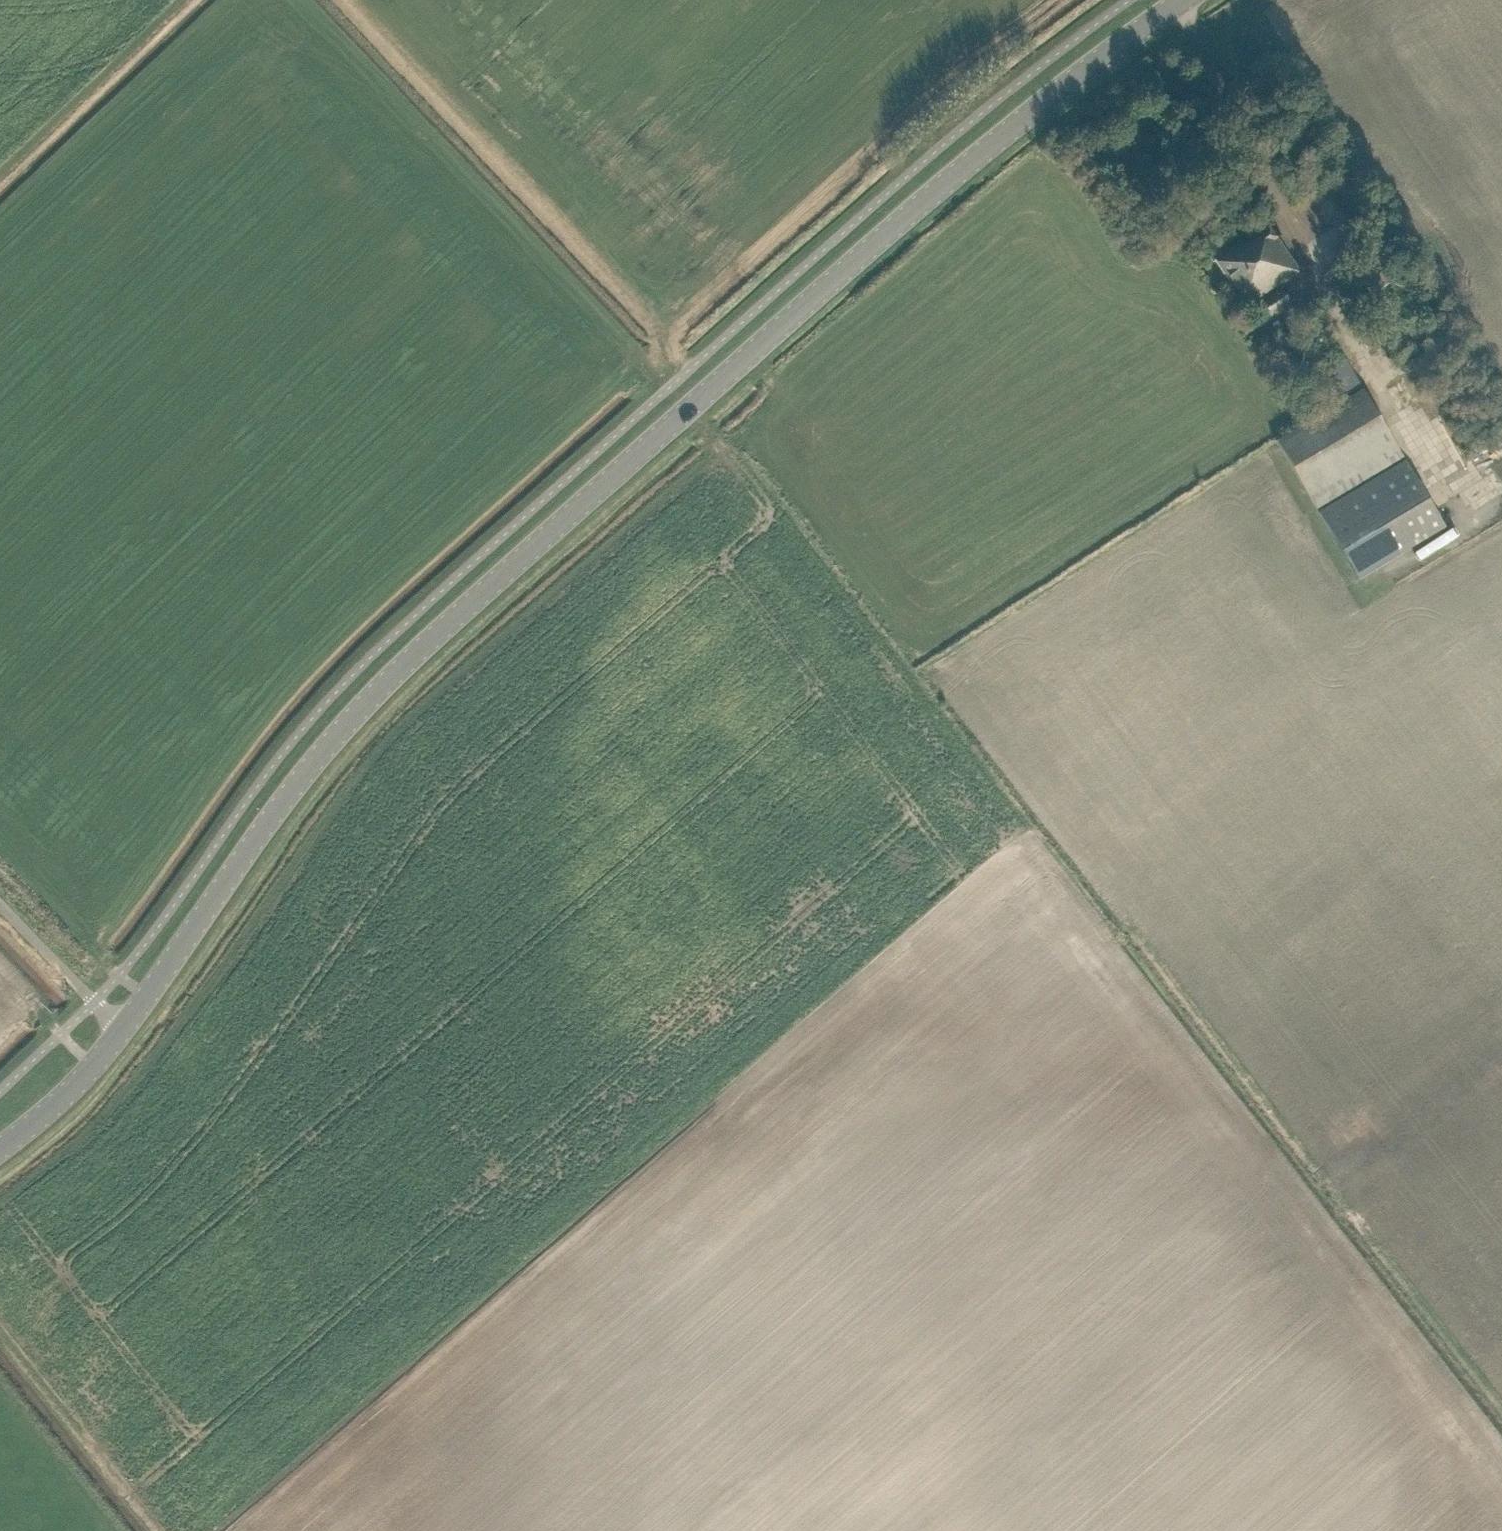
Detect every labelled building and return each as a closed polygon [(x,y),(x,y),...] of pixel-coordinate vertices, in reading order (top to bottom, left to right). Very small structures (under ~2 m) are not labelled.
[(1265,225),(1233,248),(1269,298),(1272,296),(1270,294),(1300,273),(1265,225)] [(1269,298),(1233,248),(1223,255),(1218,247),(1208,255),(1213,262),(1216,261),(1249,307),(1257,301),(1259,305),(1269,298)] [(1281,290),(1272,296),(1269,298),(1259,305),(1251,311),(1262,326),(1291,304),(1281,290)] [(1335,406),(1276,441),(1317,509),(1403,457),(1363,389),(1347,360),(1317,377),(1319,380),(1312,385),(1324,406),(1332,401),(1335,406)] [(1405,460),(1319,512),(1359,579),(1445,528),(1405,460)]
